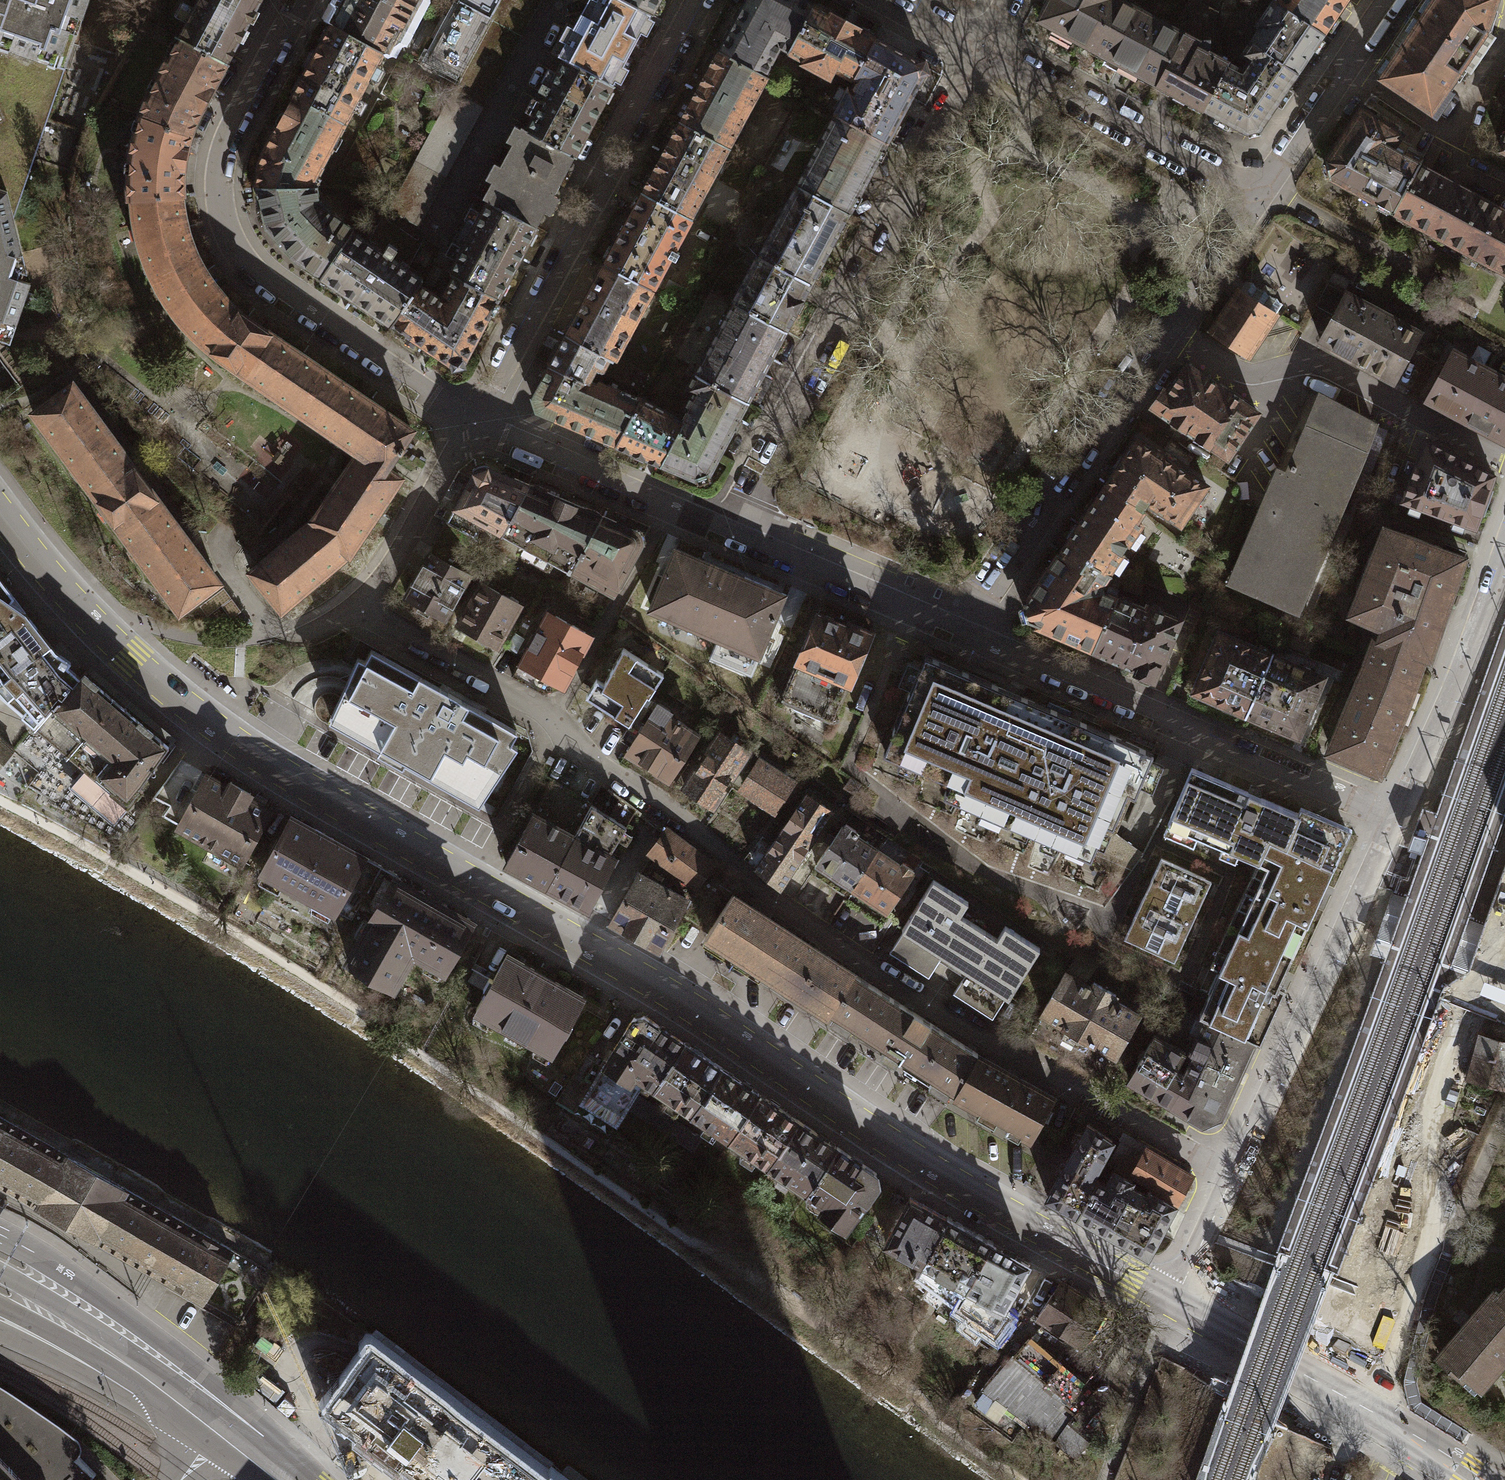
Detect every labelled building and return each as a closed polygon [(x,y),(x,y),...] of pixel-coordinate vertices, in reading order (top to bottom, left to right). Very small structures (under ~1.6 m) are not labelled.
[(49,65),(52,65),(60,41),(68,44),(84,0),(0,0),(0,48),(49,65)] [(178,36),(227,61),(259,0),(198,0),(178,36)] [(331,25),(381,51),(408,0),(345,0),(331,25)] [(500,0),(460,0),(458,2),(490,19),(500,0)] [(490,19),(517,33),(536,0),(500,0),(490,19)] [(625,0),(596,0),(586,19),(579,15),(558,54),(565,58),(612,84),(651,14),(625,0)] [(651,14),(659,0),(625,0),(651,14)] [(720,45),(768,72),(781,48),(788,50),(812,5),(804,0),(743,0),(720,45)] [(1089,46),(1114,0),(1049,0),(1039,19),(1089,46)] [(1115,0),(1114,0),(1089,46),(1157,81),(1182,32),(1174,28),(1115,0)] [(1174,28),(1182,32),(1157,81),(1207,107),(1230,63),(1211,52),(1211,22),(1217,10),(1197,0),(1189,0),(1174,28)] [(1250,41),(1297,73),(1325,33),(1277,0),(1276,0),(1271,0),(1255,24),(1259,27),(1250,41)] [(1325,33),(1348,0),(1277,0),(1325,33)] [(1421,18),(1472,53),(1485,33),(1497,0),(1433,0),(1421,18)] [(460,73),(490,19),(458,2),(430,57),(460,73)] [(812,5),(788,50),(803,58),(801,62),(830,78),(835,70),(853,80),(875,39),(812,5)] [(1447,90),(1472,53),(1421,18),(1380,78),(1435,116),(1451,93),(1447,90)] [(479,105),(517,33),(490,19),(460,73),(451,90),(479,105)] [(344,123),(381,51),(331,25),(293,95),(344,123)] [(148,91),(137,115),(192,135),(200,113),(227,61),(178,36),(148,91)] [(853,80),(834,115),(885,142),(926,66),(875,39),(853,80)] [(1230,63),(1207,107),(1245,132),(1258,130),(1297,73),(1250,41),(1243,54),(1249,58),(1242,70),(1230,63)] [(720,45),(679,118),(727,145),(768,72),(720,45)] [(8,334),(26,282),(13,278),(15,270),(8,268),(8,262),(10,255),(18,253),(4,197),(23,140),(20,134),(25,120),(31,117),(49,65),(0,48),(0,331),(8,334)] [(574,153),(612,84),(565,58),(527,128),(574,153)] [(442,174),(479,105),(451,90),(414,159),(442,174)] [(259,174),(257,187),(314,186),(344,123),(293,95),(264,152),(259,174)] [(1328,175),(1393,210),(1417,164),(1420,159),(1406,151),(1404,154),(1391,147),(1399,134),(1361,108),(1325,160),(1328,175)] [(128,177),(131,200),(182,197),(182,177),(184,154),(192,135),(137,115),(129,153),(128,177)] [(834,115),(796,183),(847,211),(885,142),(834,115)] [(679,118),(640,192),(689,217),(727,145),(679,118)] [(574,153),(527,128),(521,125),(516,134),(482,196),(488,199),(535,225),(568,163),(574,153)] [(414,224),(442,174),(414,159),(386,209),(414,224)] [(109,182),(109,164),(98,164),(98,182),(109,182)] [(1393,210),(1463,249),(1487,203),(1417,164),(1393,210)] [(796,183),(758,254),(809,281),(847,211),(796,183)] [(295,257),(320,274),(349,231),(339,220),(321,205),(314,186),(257,187),(266,226),(295,257)] [(640,192),(603,262),(652,287),(689,217),(640,192)] [(143,255),(153,279),(200,257),(192,242),(185,221),(182,197),(131,200),(135,231),(143,255)] [(496,296),(535,225),(488,199),(449,271),(455,274),(496,296)] [(1487,203),(1463,249),(1504,273),(1504,213),(1487,203)] [(391,322),(417,283),(420,279),(388,257),(393,249),(382,241),(377,250),(349,231),(320,274),(391,322)] [(758,254),(733,302),(784,328),(809,281),(758,254)] [(181,324),(204,344),(237,305),(223,293),(211,279),(200,257),(153,279),(168,305),(181,324)] [(603,262),(566,333),(605,353),(615,358),(652,287),(603,262)] [(496,296),(455,274),(440,297),(417,283),(391,322),(460,367),(496,296)] [(1341,289),(1329,282),(1318,304),(1330,310),(1341,289)] [(1239,288),(1210,331),(1248,356),(1277,313),(1239,288)] [(1319,345),(1357,364),(1383,313),(1345,293),(1319,345)] [(733,302),(696,372),(748,399),(784,328),(733,302)] [(222,360),(247,378),(273,334),(258,323),(237,305),(204,344),(222,360)] [(1422,332),(1383,313),(1357,364),(1395,384),(1422,332)] [(605,353),(566,333),(549,364),(589,376),(593,367),(600,367),(605,353)] [(247,378),(314,424),(342,381),(273,334),(247,378)] [(1425,401),(1464,421),(1490,369),(1451,349),(1425,401)] [(1155,404),(1225,455),(1256,413),(1186,362),(1155,404)] [(589,376),(549,364),(532,394),(536,407),(617,443),(638,396),(589,376)] [(1490,369),(1464,421),(1504,441),(1504,377),(1490,369)] [(683,419),(661,461),(698,477),(707,474),(748,399),(696,372),(687,388),(692,391),(684,407),(688,409),(683,419)] [(410,425),(342,381),(314,424),(359,451),(387,470),(410,425)] [(89,490),(128,461),(70,384),(31,413),(89,490)] [(1274,469),(1227,580),(1293,608),(1361,447),(1370,423),(1316,395),(1283,473),(1274,469)] [(683,419),(638,396),(617,443),(661,461),(683,419)] [(279,431),(259,462),(282,476),(302,445),(279,431)] [(1424,437),(1401,497),(1476,525),(1495,476),(1424,437)] [(1135,439),(1106,483),(1144,508),(1149,501),(1182,522),(1207,485),(1135,439)] [(359,451),(313,515),(353,548),(399,476),(387,470),(359,451)] [(128,461),(89,490),(119,531),(158,502),(128,461)] [(474,471),(455,506),(480,520),(503,533),(530,486),(486,468),(474,471)] [(1106,483),(1059,553),(1079,567),(1085,557),(1107,572),(1141,521),(1137,518),(1144,508),(1106,483)] [(530,486),(503,533),(572,568),(599,515),(530,486)] [(158,502),(119,531),(178,609),(217,581),(158,502)] [(480,520),(455,506),(447,521),(473,535),(480,520)] [(249,569),(280,606),(353,548),(313,515),(249,569)] [(599,515),(572,568),(611,593),(641,532),(599,515)] [(473,535),(447,521),(430,552),(462,569),(477,539),(473,535)] [(1462,556),(1384,527),(1366,575),(1444,605),(1462,556)] [(672,548),(648,607),(763,655),(787,596),(672,548)] [(430,552),(407,594),(447,616),(470,574),(462,569),(430,552)] [(1101,581),(1107,572),(1085,557),(1079,567),(1059,553),(1023,604),(1025,618),(1093,648),(1116,597),(1103,591),(1101,581)] [(1381,623),(1364,667),(1411,684),(1425,648),(1427,649),(1444,605),(1366,575),(1352,612),(1381,623)] [(80,677),(73,671),(66,665),(70,661),(63,656),(55,651),(44,636),(29,617),(14,598),(0,579),(0,681),(3,681),(16,695),(19,699),(17,702),(38,721),(80,677)] [(480,580),(457,622),(497,643),(520,602),(480,580)] [(1116,597),(1093,648),(1154,675),(1178,619),(1148,606),(1146,610),(1116,597)] [(820,608),(780,703),(829,724),(870,629),(820,608)] [(544,611),(507,675),(538,692),(557,686),(586,634),(544,611)] [(1194,686),(1250,708),(1274,650),(1218,627),(1194,686)] [(352,682),(332,717),(381,745),(378,751),(403,765),(406,759),(477,799),(498,763),(504,766),(516,745),(510,742),(516,731),(371,649),(364,660),(359,657),(346,678),(352,682)] [(593,678),(583,694),(628,722),(629,721),(645,695),(660,671),(623,649),(602,683),(593,678)] [(1330,673),(1274,650),(1250,708),(1306,731),(1330,673)] [(1151,753),(921,658),(882,751),(951,780),(946,793),(1089,852),(1102,821),(1110,825),(1126,787),(1135,790),(1151,753)] [(1404,706),(1411,684),(1364,667),(1331,748),(1384,770),(1391,752),(1385,749),(1404,706)] [(109,688),(88,668),(80,677),(38,721),(33,726),(84,769),(70,785),(113,822),(131,802),(127,799),(139,785),(171,740),(157,729),(134,711),(109,688)] [(640,728),(627,749),(670,776),(696,734),(667,715),(670,711),(645,695),(628,722),(640,728)] [(703,741),(676,782),(710,803),(739,759),(744,763),(752,752),(721,732),(712,746),(703,741)] [(9,748),(0,740),(0,759),(9,748)] [(182,813),(205,771),(181,759),(153,796),(182,813)] [(761,759),(743,788),(774,808),(793,779),(761,759)] [(1269,839),(1331,868),(1350,827),(1326,815),(1300,805),(1296,812),(1240,789),(1191,766),(1167,821),(1259,861),(1269,839)] [(272,809),(205,771),(182,813),(176,823),(243,860),(272,809)] [(551,777),(532,811),(574,833),(591,804),(551,777)] [(778,818),(748,860),(780,883),(834,809),(805,788),(782,820),(778,818)] [(625,826),(591,804),(574,833),(610,851),(625,826)] [(505,864),(547,885),(574,833),(532,811),(505,864)] [(290,818),(262,868),(336,908),(363,858),(290,818)] [(816,860),(852,884),(879,845),(844,820),(816,860)] [(663,830),(647,850),(679,874),(691,884),(707,864),(663,830)] [(547,885),(589,906),(615,854),(610,851),(574,833),(547,885)] [(1230,922),(1293,951),(1331,868),(1269,839),(1259,861),(1230,922)] [(915,869),(879,845),(852,884),(888,909),(915,869)] [(679,874),(647,850),(635,871),(669,891),(679,874)] [(357,909),(379,868),(363,858),(336,908),(352,917),(357,909)] [(1156,859),(1140,899),(1193,921),(1209,881),(1156,859)] [(471,919),(379,868),(357,909),(372,917),(349,958),(395,983),(413,951),(444,967),(471,919)] [(635,871),(606,920),(654,947),(682,898),(669,891),(635,871)] [(944,953),(955,960),(978,923),(959,911),(966,900),(932,878),(901,926),(905,929),(944,953)] [(702,938),(764,976),(793,934),(730,894),(702,938)] [(1176,962),(1193,921),(1140,899),(1123,940),(1176,962)] [(1293,951),(1230,922),(1210,966),(1219,970),(1199,1012),(1206,1016),(1255,1038),(1260,1040),(1285,987),(1278,984),(1293,951)] [(998,936),(978,923),(955,960),(968,969),(1008,994),(1039,947),(1004,925),(998,936)] [(944,953),(905,929),(889,953),(928,977),(944,953)] [(823,954),(793,934),(764,976),(776,984),(829,1018),(854,975),(823,954)] [(1080,951),(1066,972),(1084,982),(1099,963),(1080,951)] [(506,955),(476,1008),(554,1050),(583,997),(506,955)] [(1008,994),(968,969),(952,993),(992,1019),(1008,994)] [(1066,972),(1043,1010),(1116,1052),(1138,1014),(1084,982),(1066,972)] [(854,975),(829,1018),(951,1095),(979,1051),(854,975)] [(637,1019),(580,1100),(614,1124),(628,1104),(693,1149),(702,1137),(635,1091),(638,1088),(646,1094),(651,1087),(684,1039),(643,1010),(637,1019)] [(1116,1052),(1043,1010),(1028,1035),(1101,1077),(1116,1052)] [(1195,1053),(1184,1074),(1185,1075),(1170,1101),(1203,1121),(1220,1113),(1255,1038),(1206,1016),(1190,1051),(1195,1053)] [(1129,1077),(1170,1101),(1185,1075),(1184,1074),(1174,1068),(1184,1051),(1154,1034),(1129,1077)] [(651,1087),(692,1111),(722,1065),(684,1039),(651,1087)] [(1468,1075),(1500,1084),(1504,1068),(1504,1046),(1478,1039),(1468,1075)] [(979,1051),(951,1095),(1014,1131),(1024,1138),(1050,1094),(997,1063),(979,1051)] [(692,1111),(730,1137),(759,1091),(722,1065),(692,1111)] [(730,1137),(769,1164),(800,1118),(759,1091),(730,1137)] [(0,1116),(0,1185),(202,1301),(231,1249),(0,1116)] [(769,1164),(807,1190),(838,1145),(800,1118),(769,1164)] [(1046,1195),(1078,1212),(1096,1179),(1092,1178),(1113,1139),(1084,1124),(1046,1195)] [(1116,1165),(1113,1171),(1172,1203),(1188,1176),(1119,1140),(1108,1161),(1116,1165)] [(823,1202),(819,1208),(844,1227),(877,1181),(875,1171),(838,1145),(807,1190),(823,1202)] [(1105,1184),(1096,1179),(1078,1212),(1147,1249),(1172,1203),(1113,1171),(1105,1184)] [(885,1242),(911,1197),(893,1187),(863,1233),(883,1247),(885,1242)] [(885,1242),(924,1261),(948,1217),(911,1197),(885,1242)] [(924,1261),(967,1288),(990,1241),(948,1217),(924,1261)] [(963,1295),(996,1319),(1030,1265),(990,1241),(967,1288),(963,1295)] [(264,1274),(252,1267),(245,1277),(256,1285),(259,1279),(264,1282),(267,1277),(264,1274)] [(1057,1279),(1033,1315),(1077,1344),(1101,1308),(1057,1279)] [(1496,1290),(1504,1298),(1504,1280),(1496,1290)] [(1504,1359),(1504,1298),(1496,1290),(1492,1286),(1438,1345),(1482,1384),(1504,1359)] [(1032,1332),(983,1390),(1072,1460),(1125,1393),(1107,1378),(1099,1388),(1032,1332)] [(551,1478),(368,1342),(323,1401),(336,1411),(367,1434),(364,1439),(394,1461),(397,1456),(429,1479),(549,1479),(551,1478)] [(97,1475),(77,1455),(65,1444),(51,1433),(4,1402),(0,1399),(0,1479),(91,1479),(97,1475)] [(1354,1471),(1341,1467),(1336,1479),(1351,1479),(1354,1471)]
